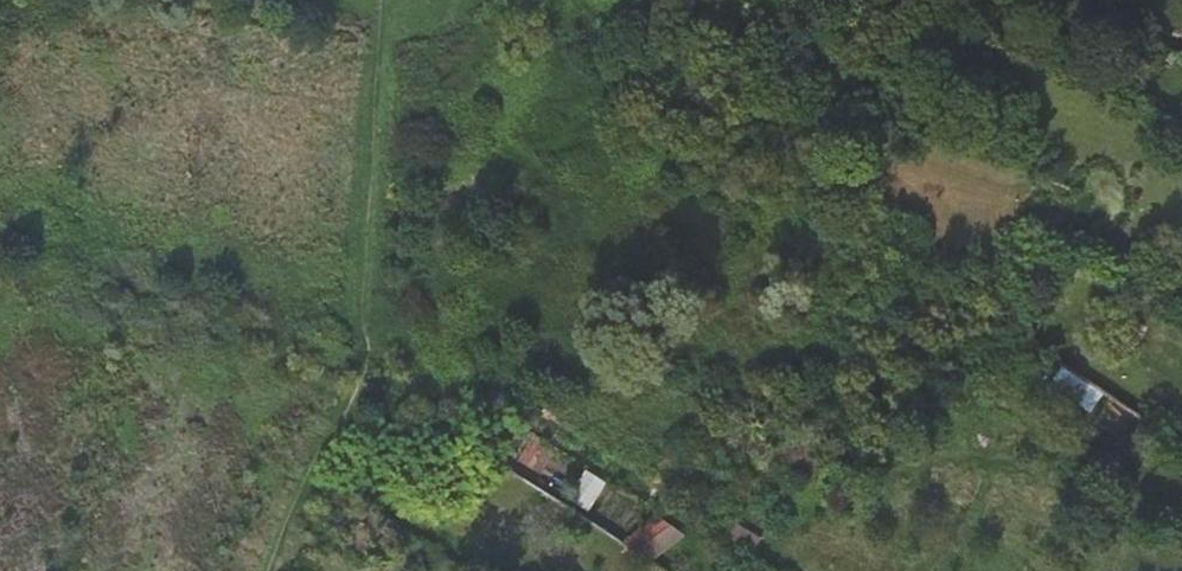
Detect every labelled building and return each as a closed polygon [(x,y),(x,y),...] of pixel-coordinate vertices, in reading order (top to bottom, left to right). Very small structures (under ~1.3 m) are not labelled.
[(1062,364),(1047,390),(1090,415),(1105,389),(1062,364)] [(653,560),(683,537),(663,511),(633,534),(653,560)] [(721,540),(748,557),(760,538),(733,521),(721,540)]
